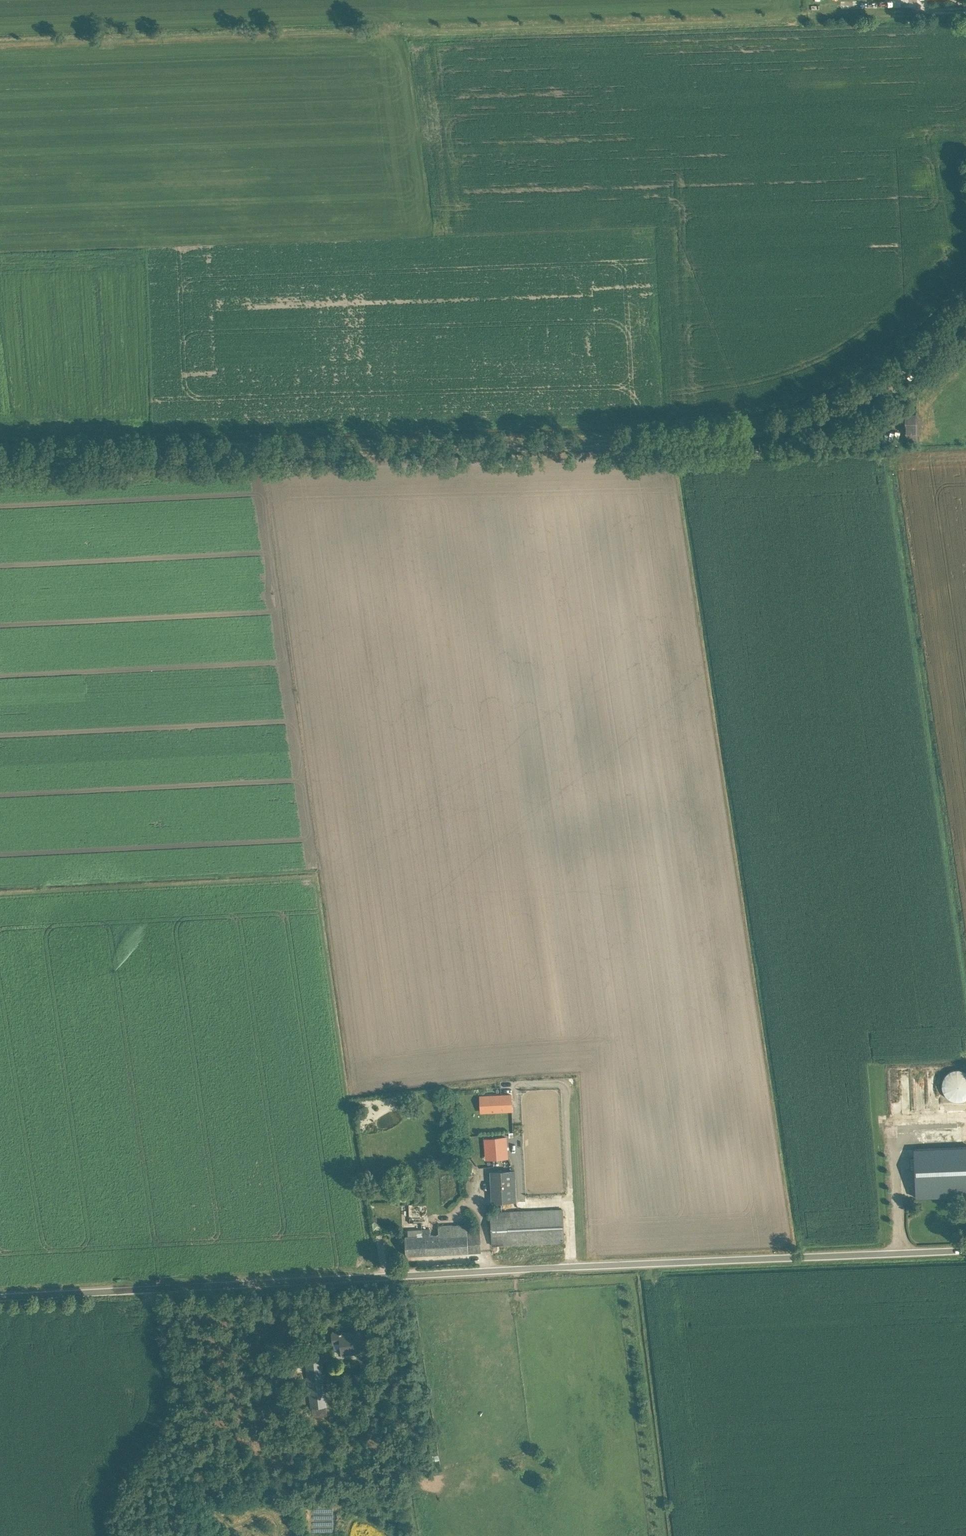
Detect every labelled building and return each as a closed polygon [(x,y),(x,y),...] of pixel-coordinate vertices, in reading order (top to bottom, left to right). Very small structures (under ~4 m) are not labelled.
[(905,440),(918,440),(917,413),(905,413),(905,440)] [(965,1073),(962,1072),(959,1072),(956,1072),(953,1072),(950,1074),(947,1075),(945,1078),(943,1080),(942,1083),(941,1086),(941,1089),(942,1092),(943,1095),(944,1098),(946,1100),(949,1102),(952,1103),(955,1104),(958,1104),(961,1104),(964,1103),(965,1102),(965,1074),(965,1073)] [(488,1111),(512,1110),(511,1094),(487,1095),(488,1111)] [(507,1136),(490,1137),(492,1159),(508,1158),(507,1136)] [(915,1150),(917,1196),(965,1194),(965,1147),(915,1150)] [(491,1203),(517,1202),(516,1170),(490,1171),(491,1203)] [(492,1245),(559,1242),(564,1241),(562,1209),(491,1212),(492,1245)] [(422,1235),(405,1236),(406,1245),(406,1255),(440,1253),(481,1251),(481,1241),(480,1227),(467,1228),(467,1224),(438,1225),(439,1234),(431,1235),(430,1228),(422,1229),(422,1235)] [(351,1333),(350,1331),(332,1333),(333,1342),(334,1350),(341,1349),(341,1353),(366,1350),(364,1332),(351,1333)] [(323,1370),(307,1371),(312,1416),(327,1415),(323,1370)]
